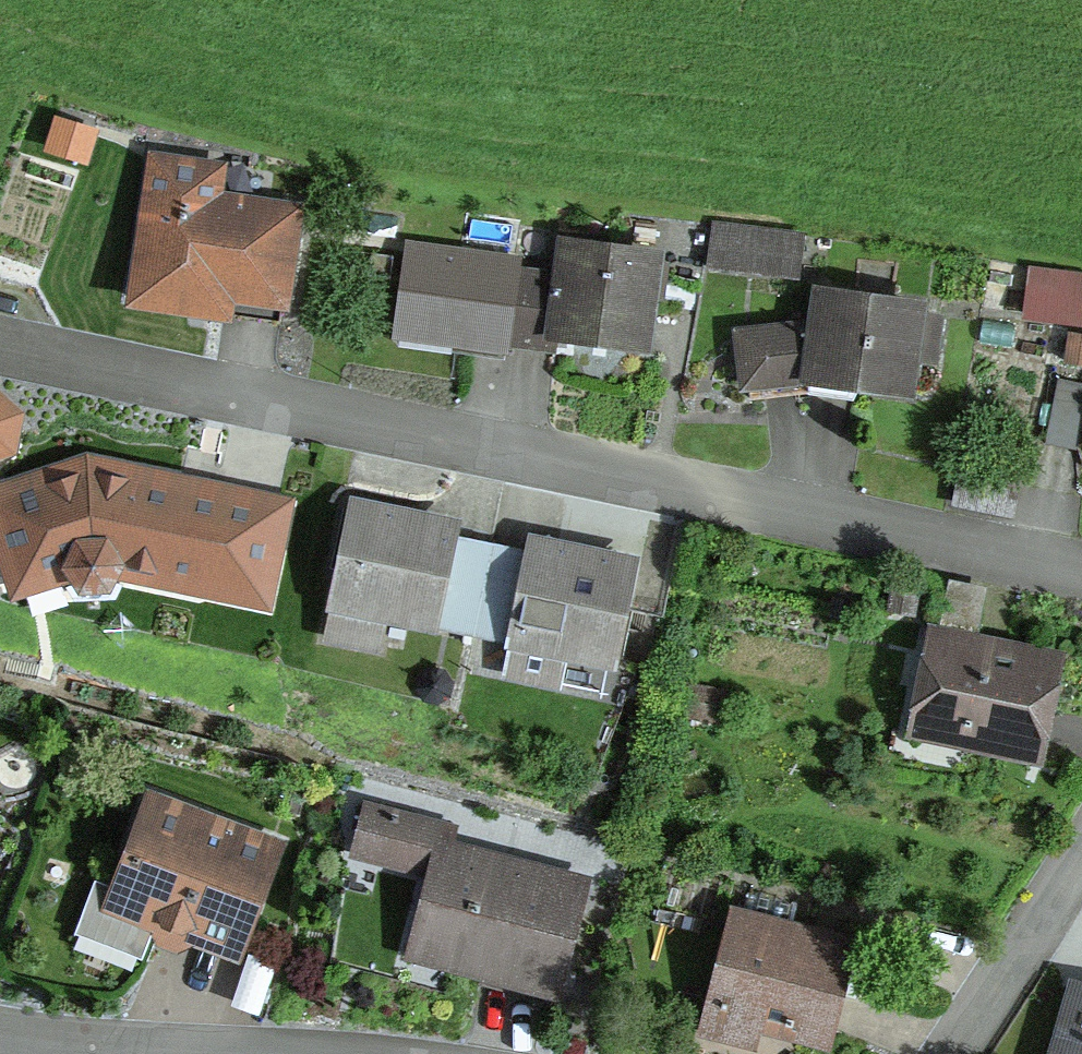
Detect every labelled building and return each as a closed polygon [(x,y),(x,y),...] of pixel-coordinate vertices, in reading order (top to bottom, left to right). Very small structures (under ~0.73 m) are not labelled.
[(86,138),(54,128),(48,148),(79,158),(86,138)] [(150,162),(128,303),(194,313),(197,293),(278,305),(292,212),(211,200),(215,171),(150,162)] [(705,266),(770,274),(775,235),(710,227),(705,266)] [(551,347),(553,330),(637,342),(641,316),(645,288),(649,262),(562,249),(557,279),(511,273),(501,340),(551,347)] [(501,340),(511,273),(406,258),(396,324),(501,340)] [(1069,296),(1024,290),(1020,317),(1065,323),(1069,296)] [(806,395),(809,378),(900,391),(905,355),(927,357),(932,320),(911,317),(912,310),(817,297),(812,330),(737,338),(744,401),(803,394),(806,395)] [(1053,382),(1040,447),(1072,453),(1081,403),(1081,388),(1053,382)] [(6,452),(14,418),(0,406),(0,454),(6,452)] [(255,596),(272,513),(83,473),(0,500),(0,535),(16,584),(63,569),(77,590),(102,589),(114,566),(255,596)] [(372,648),(379,616),(468,634),(486,548),(445,540),(447,529),(351,509),(324,638),(372,648)] [(558,653),(605,663),(625,566),(529,546),(527,557),(486,548),(468,634),(510,643),(503,676),(551,685),(558,653)] [(960,741),(1030,755),(1040,706),(1048,664),(932,640),(923,683),(916,721),(962,730),(960,741)] [(186,938),(187,935),(231,952),(269,849),(147,803),(112,895),(151,910),(146,923),(152,936),(154,937),(174,944),(186,938)] [(431,878),(411,957),(546,992),(575,884),(442,850),(447,830),(366,809),(359,834),(378,839),(372,862),(431,878)] [(820,1039),(843,949),(800,938),(795,930),(786,935),(735,922),(712,1011),(820,1039)] [(1072,994),(1054,1053),(1081,1053),(1081,996),(1072,994)]
